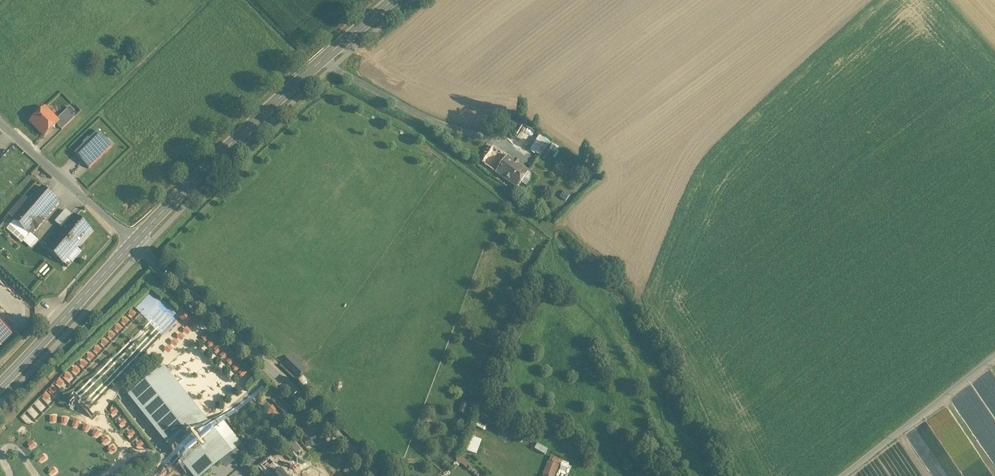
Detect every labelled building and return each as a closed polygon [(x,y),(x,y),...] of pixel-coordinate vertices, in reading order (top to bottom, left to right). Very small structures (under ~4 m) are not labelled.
[(56,120),(45,107),(31,121),(45,135),(57,124),(59,122),(56,120)] [(68,109),(56,120),(59,122),(57,124),(62,129),(75,116),(68,109)] [(540,136),(523,125),(514,138),(530,150),(540,136)] [(98,130),(75,153),(89,168),(112,145),(98,130)] [(540,136),(530,150),(543,159),(553,146),(540,136)] [(508,158),(493,147),(482,163),(497,174),(508,158)] [(528,171),(508,158),(497,174),(517,188),(528,171)] [(30,200),(23,207),(40,222),(59,201),(42,186),(30,200)] [(25,195),(8,213),(13,218),(23,207),(30,200),(25,195)] [(40,222),(23,207),(13,218),(14,218),(9,224),(10,224),(13,227),(13,230),(15,231),(17,231),(25,237),(29,232),(30,233),(40,222)] [(91,230),(75,215),(63,228),(73,237),(72,238),(79,244),(91,230)] [(73,237),(63,228),(46,247),(63,262),(79,244),(72,238),(73,237)] [(151,291),(138,304),(147,313),(156,305),(154,303),(158,298),(151,291)] [(12,334),(0,322),(0,346),(12,334)] [(205,333),(200,340),(226,360),(231,353),(205,333)] [(232,355),(227,360),(241,377),(246,373),(232,355)] [(164,366),(128,394),(169,446),(193,475),(202,475),(221,461),(232,452),(214,429),(205,417),(165,368),(164,366)] [(224,422),(214,429),(232,452),(221,461),(226,468),(248,451),(224,422)] [(304,435),(306,446),(318,445),(316,433),(304,435)] [(466,449),(477,454),(482,439),(471,435),(466,449)] [(304,449),(300,439),(286,445),(291,455),(304,449)] [(541,444),(538,449),(547,454),(550,449),(541,444)] [(276,452),(275,465),(286,466),(288,453),(276,452)] [(460,455),(456,459),(466,467),(470,462),(460,455)] [(541,475),(555,475),(559,465),(547,460),(541,475)] [(274,475),(265,464),(261,467),(269,475),(272,475),(274,475)]
